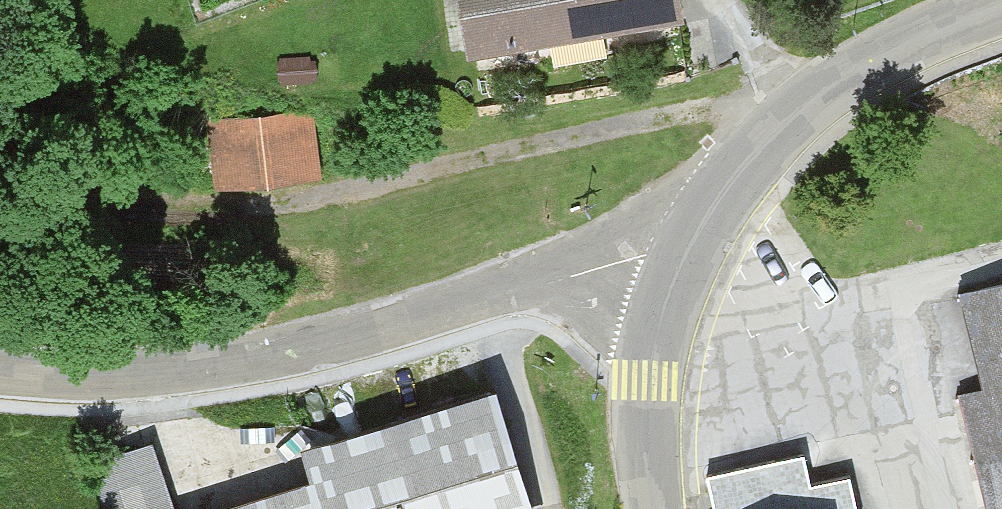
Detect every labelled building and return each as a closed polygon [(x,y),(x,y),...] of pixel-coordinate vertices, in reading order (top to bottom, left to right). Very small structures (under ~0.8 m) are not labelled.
[(472,57),(691,16),(688,0),(461,0),(472,57)] [(309,107),(208,117),(210,184),(322,172),(309,107)] [(983,508),(1001,508),(1001,281),(961,292),(987,389),(953,397),(983,508)] [(498,389),(306,445),(316,479),(212,508),(532,508),(498,389)] [(153,446),(91,464),(104,508),(171,508),(153,446)] [(717,508),(812,508),(825,506),(826,508),(860,508),(851,472),(800,483),(794,458),(710,477),(717,508)]
